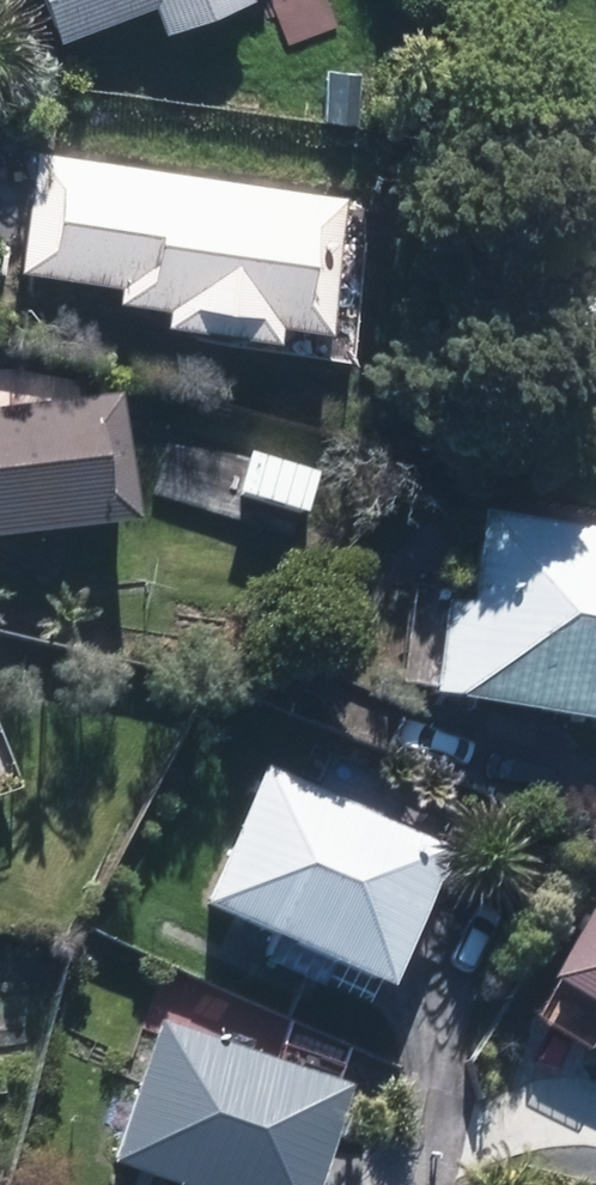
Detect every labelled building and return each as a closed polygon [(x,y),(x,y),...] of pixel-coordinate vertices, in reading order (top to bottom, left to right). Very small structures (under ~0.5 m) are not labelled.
[(48,38),(140,0),(32,0),(48,38)] [(159,33),(240,0),(145,0),(159,33)] [(289,41),(339,15),(331,0),(267,0),(289,41)] [(338,189),(29,150),(15,267),(110,279),(109,294),(156,300),(153,319),(269,333),(271,320),(320,326),(338,189)] [(0,407),(0,541),(135,526),(120,394),(0,407)] [(315,460),(175,422),(154,499),(294,538),(315,460)] [(471,513),(458,602),(398,599),(394,693),(595,725),(595,526),(471,513)] [(0,731),(0,787),(18,780),(0,731)] [(450,842),(255,759),(190,912),(385,995),(450,842)] [(544,978),(595,1013),(595,890),(544,978)] [(153,1006),(92,1156),(162,1184),(314,1184),(354,1088),(153,1006)]
